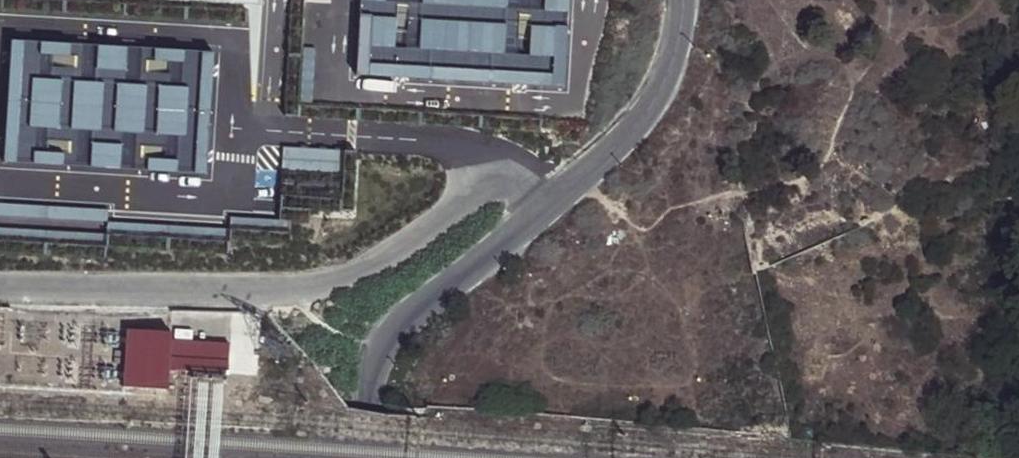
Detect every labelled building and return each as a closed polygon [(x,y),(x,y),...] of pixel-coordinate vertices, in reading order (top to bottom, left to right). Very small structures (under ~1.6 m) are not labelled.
[(207,55),(8,39),(0,162),(196,175),(207,55)] [(123,392),(168,394),(169,372),(191,373),(191,370),(227,372),(229,345),(169,342),(170,333),(126,330),(123,392)]
